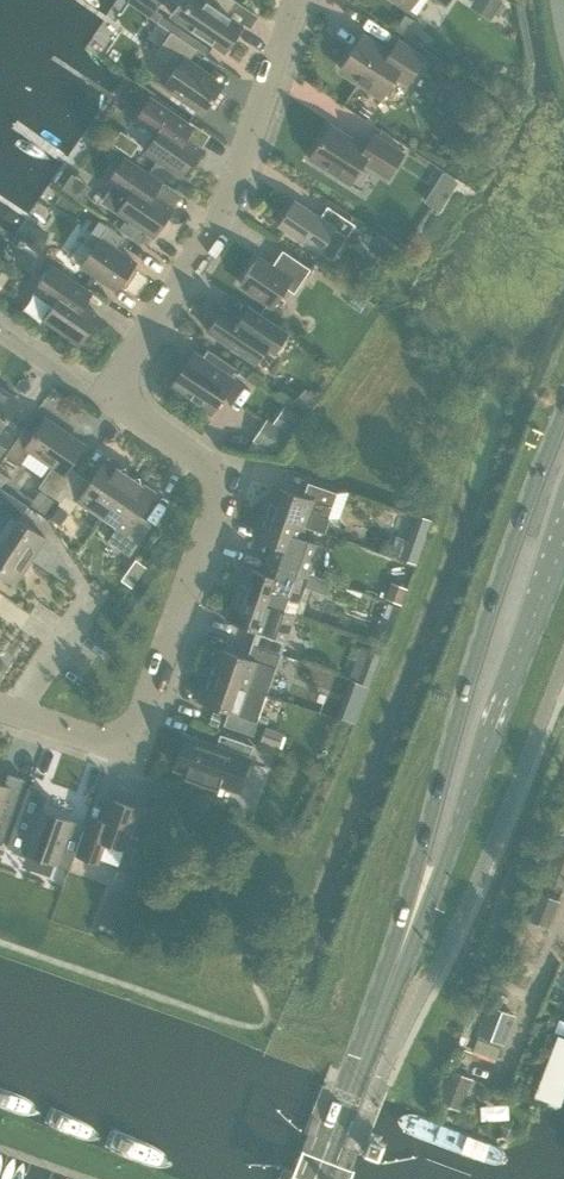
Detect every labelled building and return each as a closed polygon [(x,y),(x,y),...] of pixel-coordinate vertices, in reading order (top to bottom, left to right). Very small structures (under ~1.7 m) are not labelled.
[(237,0),(186,0),(174,17),(224,51),(243,25),(229,16),(239,1),(237,0)] [(408,9),(415,0),(394,0),(408,9)] [(479,1),(492,10),(499,0),(480,0),(479,1)] [(157,22),(170,31),(171,30),(191,44),(195,37),(162,14),(157,22)] [(171,30),(170,31),(157,51),(177,65),(165,84),(204,110),(222,84),(188,60),(197,48),(191,44),(171,30)] [(388,54),(361,36),(341,67),(383,95),(396,75),(408,83),(425,56),(398,39),(388,54)] [(482,89),(463,77),(454,91),(473,103),(482,89)] [(134,118),(148,128),(156,133),(145,150),(181,175),(200,147),(180,134),(188,122),(150,96),(134,118)] [(388,177),(404,152),(374,133),(366,146),(331,123),(309,157),(350,183),(364,161),(388,177)] [(108,180),(116,185),(105,202),(117,210),(153,235),(172,207),(153,194),(160,183),(123,157),(108,180)] [(458,178),(443,168),(434,181),(449,191),(458,178)] [(319,216),(294,200),(279,224),(319,251),(328,237),(341,245),(355,223),(327,205),(319,216)] [(116,289),(135,261),(116,248),(124,237),(99,219),(84,242),(92,247),(80,264),(116,289)] [(53,229),(36,224),(31,242),(47,247),(53,229)] [(391,244),(380,237),(370,253),(380,259),(391,244)] [(294,292),(310,268),(284,250),(273,268),(257,257),(240,282),(274,305),(286,287),(294,292)] [(87,290),(62,273),(50,265),(35,287),(55,301),(44,318),(80,343),(98,315),(79,302),(87,290)] [(0,268),(0,288),(9,274),(0,268)] [(287,332),(259,313),(248,306),(241,318),(223,307),(208,330),(255,362),(266,346),(274,352),(287,332)] [(211,411),(227,386),(224,384),(236,367),(207,348),(196,365),(188,360),(172,384),(211,411)] [(0,386),(0,453),(12,435),(0,427),(19,400),(0,386)] [(319,401),(306,388),(294,400),(307,413),(319,401)] [(45,417),(35,433),(26,427),(7,455),(18,463),(27,448),(52,465),(39,485),(60,500),(79,472),(68,465),(83,443),(45,417)] [(253,439),(277,455),(290,435),(266,419),(253,439)] [(102,515),(130,475),(105,458),(86,486),(75,478),(57,505),(68,513),(78,499),(102,515)] [(154,492),(130,475),(102,515),(117,526),(108,540),(129,554),(148,528),(136,519),(154,492)] [(263,511),(305,526),(325,532),(329,518),(328,517),(337,491),(307,481),(303,495),(272,484),(263,511)] [(5,518),(0,526),(0,540),(30,560),(46,537),(18,519),(27,505),(0,487),(0,515),(5,518)] [(55,499),(40,490),(31,503),(46,513),(55,499)] [(305,526),(263,511),(254,537),(284,548),(279,562),(309,572),(318,544),(301,538),(305,526)] [(402,558),(417,563),(424,545),(409,539),(402,558)] [(15,583),(30,560),(0,540),(0,574),(15,583)] [(147,566),(136,559),(125,576),(136,583),(147,566)] [(309,572),(279,562),(274,576),(244,565),(235,592),(277,607),(280,596),(298,602),(304,587),(309,572)] [(408,588),(391,581),(385,597),(401,604),(408,588)] [(235,592),(225,618),(256,629),(251,643),(280,653),(286,639),(290,625),(295,613),(277,607),(235,592)] [(373,635),(386,640),(400,606),(388,601),(373,635)] [(280,653),(251,643),(246,657),(216,646),(206,673),(266,694),(280,653)] [(266,694),(206,673),(197,699),(228,710),(223,724),(252,734),(266,694)] [(285,732),(266,726),(261,741),(280,747),(285,732)] [(254,745),(220,733),(215,747),(185,736),(174,766),(187,770),(184,779),(218,791),(220,786),(239,792),(252,757),(250,756),(254,745)] [(24,778),(8,772),(4,785),(0,783),(0,842),(2,843),(24,778)] [(47,793),(28,786),(14,826),(31,832),(24,852),(58,863),(73,820),(41,809),(47,793)] [(119,864),(124,848),(125,849),(139,808),(109,798),(98,829),(85,824),(74,853),(97,861),(99,857),(119,864)] [(548,927),(558,899),(539,892),(529,919),(534,921),(543,925),(548,927)] [(98,930),(115,936),(120,921),(103,915),(98,930)] [(531,1093),(558,1103),(563,1088),(563,1020),(560,1019),(531,1093)] [(473,1077),(449,1068),(436,1100),(460,1110),(473,1077)] [(417,1110),(401,1150),(474,1178),(492,1178),(505,1145),(417,1110)] [(389,1136),(372,1129),(363,1150),(380,1158),(389,1136)]
